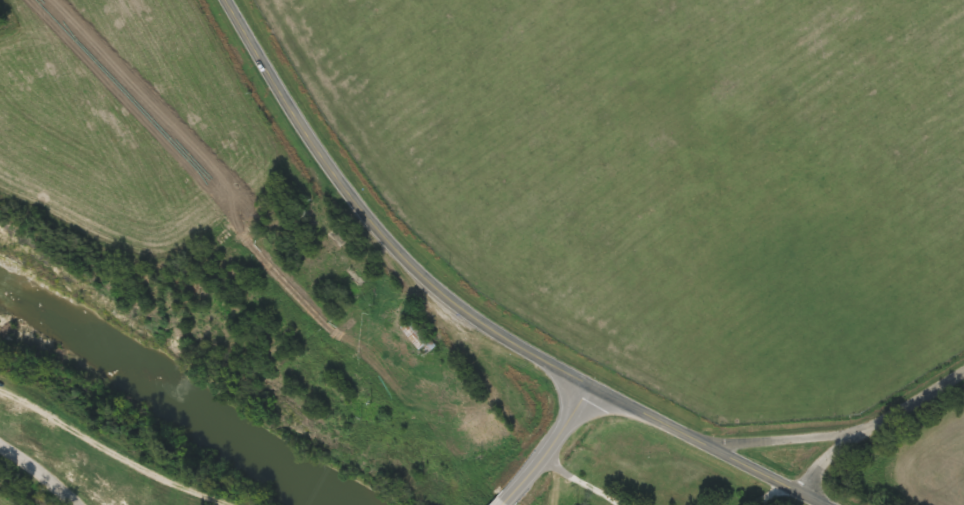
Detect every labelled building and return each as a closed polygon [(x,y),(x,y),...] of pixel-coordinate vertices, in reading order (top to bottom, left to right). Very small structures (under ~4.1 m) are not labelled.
[(423,357),(437,348),(416,317),(402,327),(423,357)]
